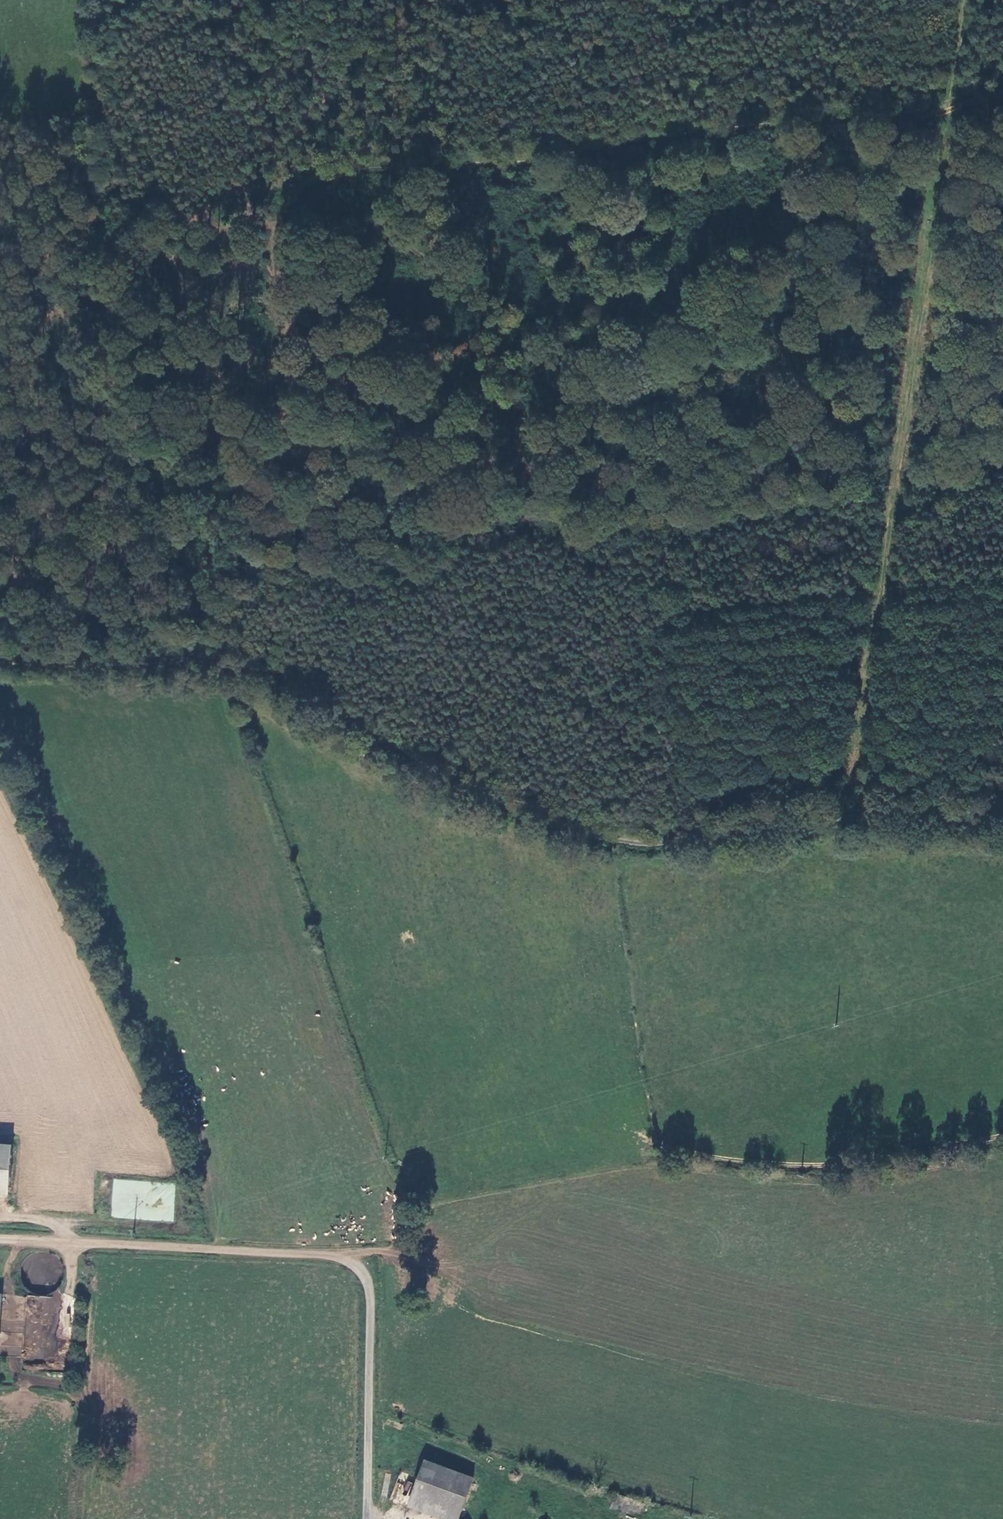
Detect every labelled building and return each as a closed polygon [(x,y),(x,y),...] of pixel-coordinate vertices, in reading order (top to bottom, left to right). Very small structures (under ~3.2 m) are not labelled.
[(0,1146),(0,1196),(8,1197),(11,1146),(0,1146)] [(111,1216),(139,1219),(140,1208),(133,1207),(134,1194),(113,1192),(111,1216)] [(441,1518),(459,1518),(473,1478),(425,1460),(408,1507),(441,1518)] [(618,1501),(616,1512),(641,1518),(644,1509),(618,1501)]
